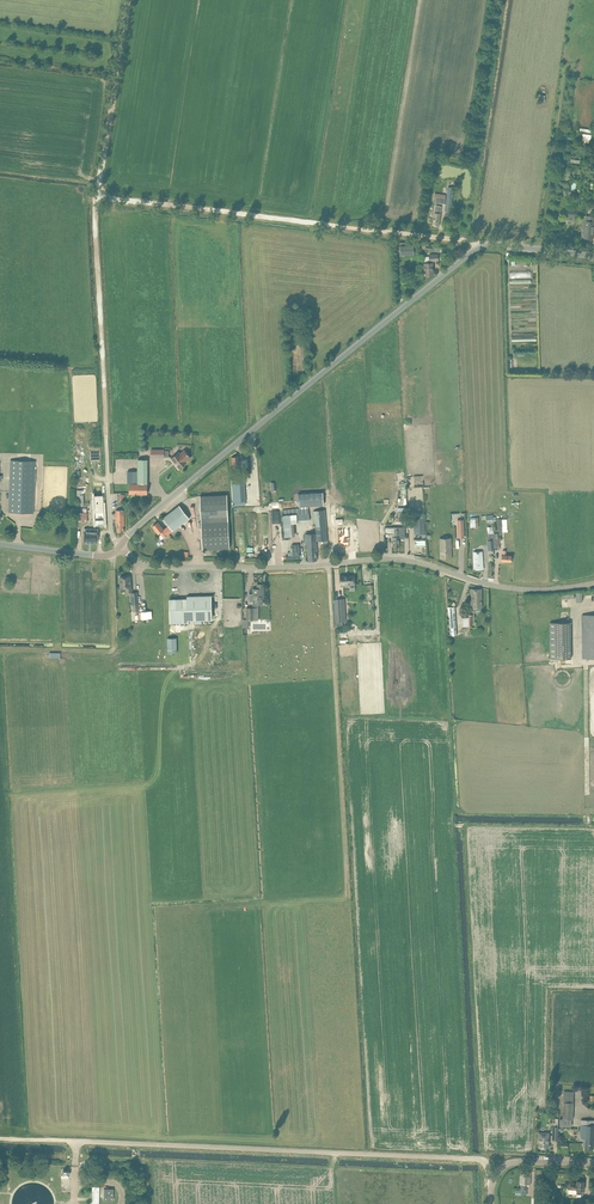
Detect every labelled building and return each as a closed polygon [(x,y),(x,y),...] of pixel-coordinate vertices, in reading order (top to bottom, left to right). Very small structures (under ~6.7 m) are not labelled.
[(584,133),(583,141),(592,143),(593,134),(584,133)] [(454,187),(449,187),(445,211),(451,211),(454,187)] [(435,193),(434,196),(436,196),(435,202),(445,203),(446,197),(445,197),(446,195),(444,194),(437,193),(435,193)] [(435,205),(435,209),(434,219),(433,225),(439,226),(440,220),(441,210),(441,206),(435,205)] [(581,237),(585,237),(585,238),(591,239),(592,233),(593,234),(593,231),(593,217),(591,216),(583,216),(583,220),(583,222),(582,228),(581,237)] [(438,260),(438,254),(429,255),(429,256),(425,257),(425,263),(424,263),(425,275),(433,275),(432,261),(438,260)] [(9,376),(21,376),(21,369),(10,368),(9,376)] [(151,449),(151,458),(164,458),(164,450),(151,449)] [(180,454),(179,452),(171,458),(180,468),(187,462),(186,461),(191,457),(185,450),(180,454)] [(129,488),(129,494),(147,494),(147,489),(147,459),(138,459),(138,479),(137,479),(137,484),(129,484),(129,488)] [(10,460),(9,506),(8,512),(33,513),(35,461),(10,460)] [(137,471),(128,471),(128,483),(137,483),(137,471)] [(244,483),(232,483),(234,502),(246,501),(244,483)] [(324,504),(323,492),(298,494),(299,506),(324,504)] [(203,549),(231,548),(230,494),(203,495),(203,549)] [(95,526),(103,526),(103,497),(95,497),(95,526)] [(179,505),(163,518),(173,531),(189,518),(179,505)] [(309,507),(283,510),(283,515),(284,524),(294,524),(298,523),(297,522),(310,521),(309,507)] [(398,517),(396,517),(396,522),(408,522),(408,507),(398,508),(398,517)] [(325,509),(313,510),(314,527),(315,527),(316,533),(316,541),(327,540),(325,509)] [(125,525),(124,510),(116,510),(116,525),(117,525),(117,532),(124,531),(124,525),(125,525)] [(88,512),(78,512),(78,521),(88,521),(88,512)] [(494,514),(486,515),(487,523),(494,522),(494,514)] [(173,531),(163,518),(169,526),(164,529),(158,522),(152,526),(158,534),(160,532),(164,538),(168,535),(173,531)] [(424,518),(414,519),(414,534),(425,534),(424,518)] [(479,518),(470,518),(470,527),(479,527),(479,518)] [(502,519),(498,519),(498,532),(503,532),(503,531),(507,531),(507,519),(502,519)] [(385,527),(385,534),(393,534),(393,547),(399,547),(399,538),(405,539),(405,527),(385,527)] [(98,529),(84,528),(83,542),(89,543),(89,542),(97,542),(98,529)] [(368,530),(337,532),(337,551),(368,549),(368,530)] [(307,545),(309,561),(317,560),(316,541),(316,533),(305,533),(305,546),(307,545)] [(488,550),(495,550),(500,550),(499,539),(498,539),(498,533),(487,534),(488,550)] [(440,538),(440,552),(441,558),(452,558),(451,552),(451,537),(440,538)] [(287,559),(301,559),(301,544),(293,544),(293,551),(289,551),(289,555),(287,555),(287,559)] [(503,555),(502,555),(501,561),(511,561),(512,555),(506,555),(506,550),(503,550),(503,555)] [(482,551),(473,551),(474,569),(483,569),(483,561),(482,551)] [(346,575),(340,575),(341,585),(343,585),(343,586),(349,586),(349,584),(355,584),(354,575),(346,576),(346,575)] [(132,592),(130,580),(128,580),(128,576),(120,577),(121,588),(126,587),(126,592),(132,592)] [(246,619),(243,619),(243,627),(247,627),(247,620),(259,620),(258,608),(258,604),(262,604),(262,597),(264,597),(264,584),(257,584),(257,589),(253,589),(253,595),(250,595),(250,602),(253,602),(253,604),(253,608),(246,608),(246,619)] [(472,589),(472,595),(472,608),(481,608),(481,595),(481,589),(472,589)] [(182,599),(169,599),(170,623),(188,623),(188,621),(212,620),(212,595),(187,596),(187,598),(182,599)] [(337,614),(336,614),(336,626),(342,625),(342,622),(344,621),(344,614),(345,614),(344,599),(337,599),(337,614)] [(447,607),(449,635),(456,635),(454,606),(447,607)] [(461,615),(462,617),(464,617),(464,621),(461,621),(461,626),(468,626),(468,627),(471,627),(472,615),(469,615),(461,615)] [(582,621),(583,658),(593,658),(593,615),(582,615),(582,621)] [(570,622),(549,623),(550,659),(571,658),(570,622)] [(178,652),(178,637),(168,638),(168,652),(178,652)] [(560,1119),(560,1126),(567,1126),(566,1128),(571,1128),(572,1119),(574,1091),(564,1091),(563,1119),(560,1119)] [(581,1132),(580,1138),(586,1138),(586,1139),(584,1139),(583,1140),(583,1144),(584,1145),(586,1145),(585,1147),(593,1148),(593,1142),(593,1128),(593,1120),(581,1119),(581,1132)] [(539,1132),(539,1141),(538,1147),(549,1147),(549,1132),(539,1132)] [(521,1189),(521,1194),(526,1194),(526,1189),(527,1184),(530,1184),(531,1171),(521,1171),(520,1184),(521,1184),(521,1189)] [(569,1182),(569,1188),(568,1193),(583,1193),(584,1181),(577,1181),(577,1183),(569,1182)] [(103,1196),(103,1200),(113,1200),(113,1196),(113,1189),(104,1189),(103,1196)]
